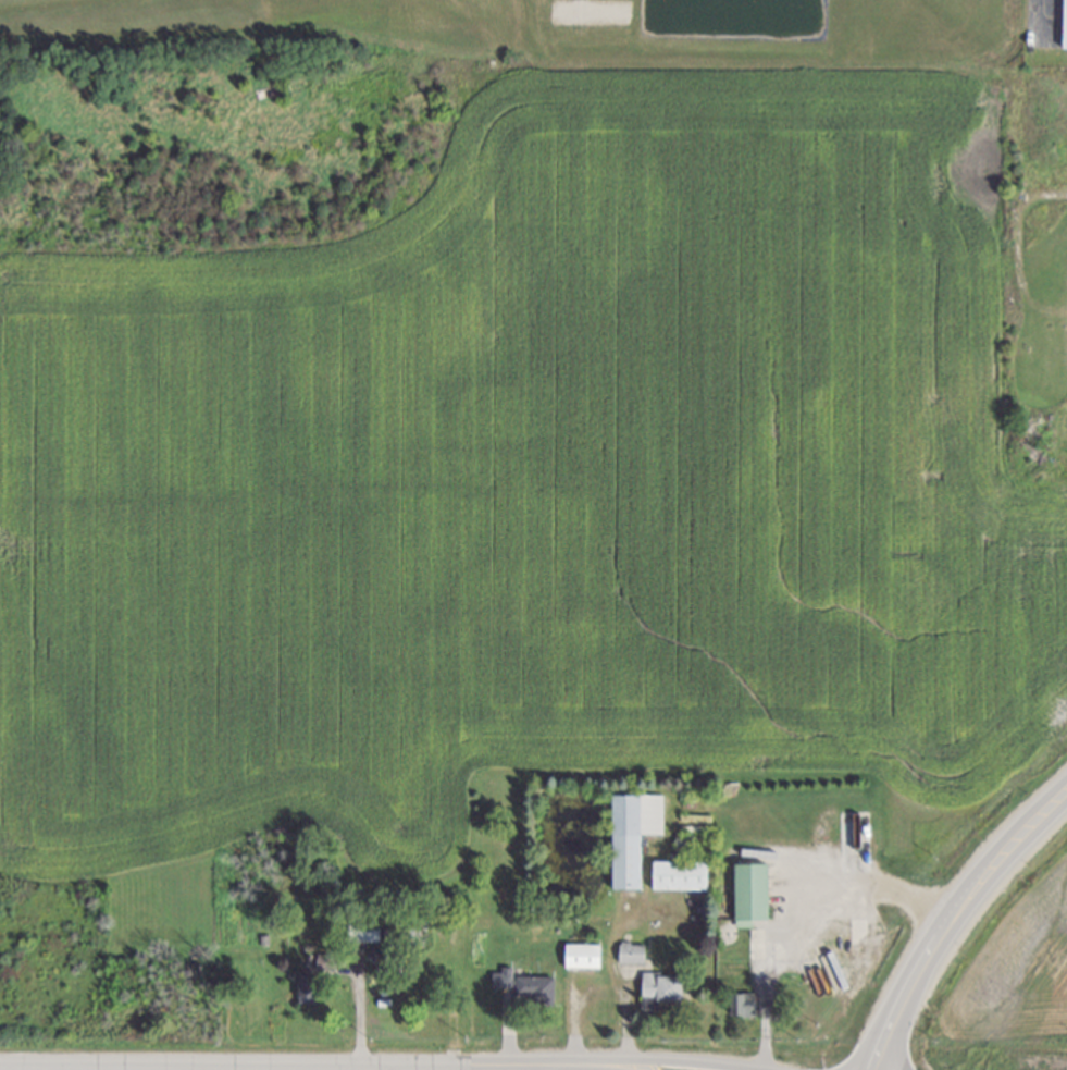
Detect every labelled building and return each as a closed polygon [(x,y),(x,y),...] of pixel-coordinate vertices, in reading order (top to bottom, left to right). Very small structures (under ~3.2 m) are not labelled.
[(663,833),(663,794),(613,794),(612,888),(640,888),(641,833),(663,833)] [(708,888),(708,860),(653,861),(653,889),(708,888)] [(735,863),(735,926),(753,926),(753,919),(769,919),(769,863),(735,863)] [(380,923),(352,923),(352,941),(380,941),(380,923)] [(619,962),(644,963),(645,943),(620,942),(619,962)] [(600,943),(566,943),(566,966),(600,967),(600,943)] [(512,976),(512,967),(501,966),(501,971),(493,971),(492,985),(515,986),(515,1001),(554,1001),(555,977),(512,976)] [(658,999),(683,1000),(683,975),(643,974),(642,1009),(658,1010),(658,999)] [(316,1002),(316,976),(298,976),(298,1002),(316,1002)] [(754,992),(731,993),(732,1016),(754,1016),(754,992)]
